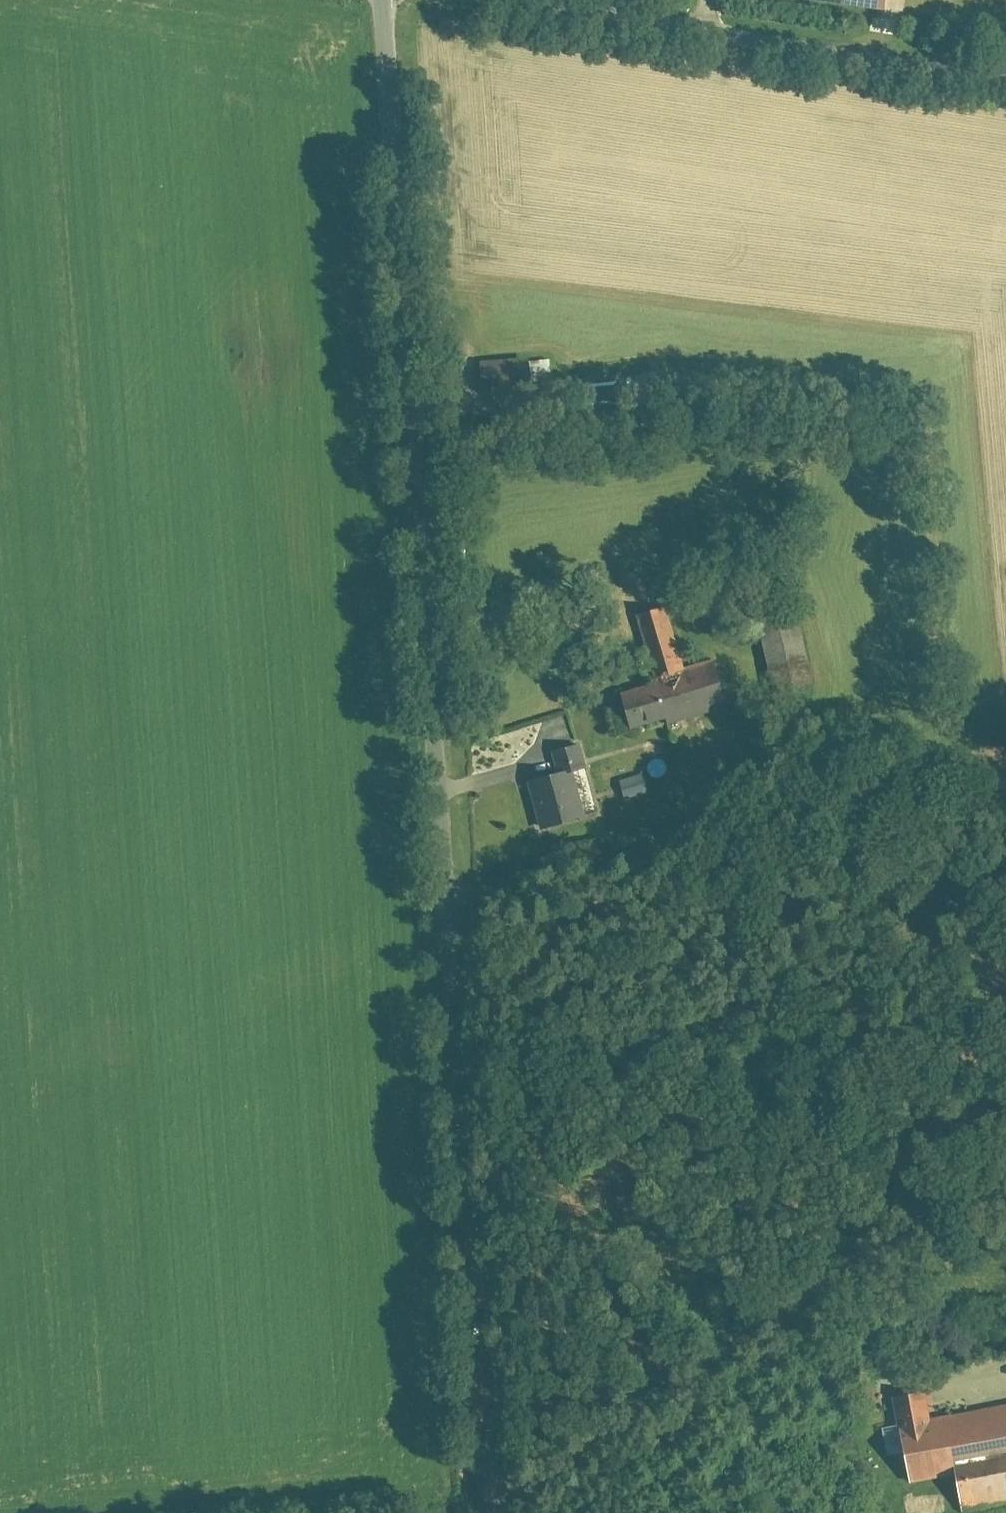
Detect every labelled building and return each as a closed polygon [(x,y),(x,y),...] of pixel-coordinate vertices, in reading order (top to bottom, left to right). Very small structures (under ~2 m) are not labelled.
[(635,616),(651,680),(621,688),(634,737),(729,712),(716,663),(687,670),(671,607),(635,616)] [(798,628),(759,637),(773,700),(812,691),(798,628)] [(523,783),(538,836),(580,824),(566,771),(523,783)] [(888,1394),(907,1494),(953,1485),(959,1512),(981,1512),(1005,1508),(1005,1415),(936,1429),(928,1387),(888,1394)]
